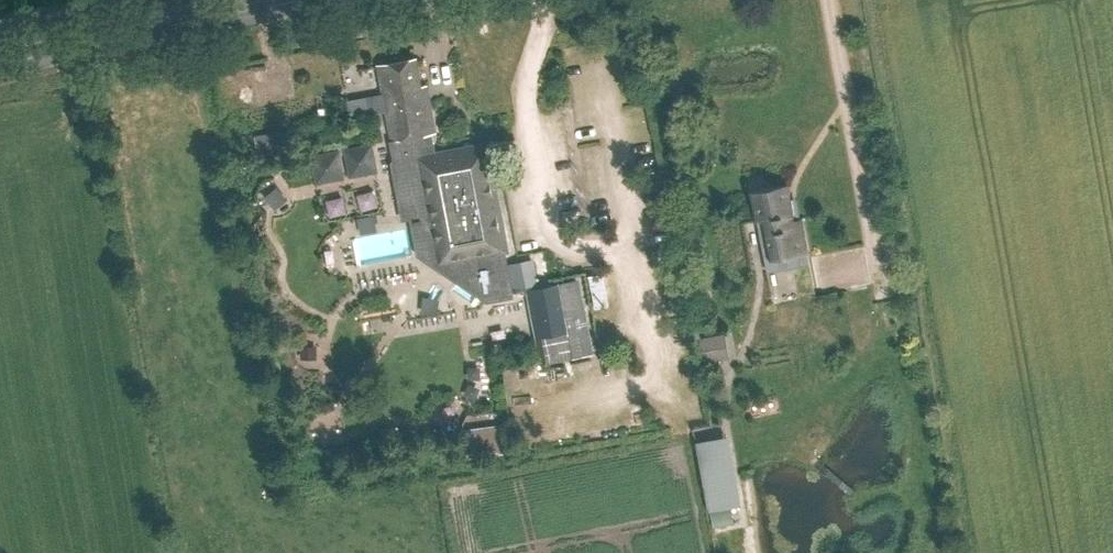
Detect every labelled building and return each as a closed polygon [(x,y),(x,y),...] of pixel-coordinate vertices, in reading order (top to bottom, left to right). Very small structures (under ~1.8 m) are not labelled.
[(424,99),(416,57),(377,64),(392,140),(393,140),(397,159),(394,163),(402,206),(404,217),(412,215),(419,253),(487,299),(513,294),(513,292),(488,160),(483,161),(471,153),(470,148),(436,154),(432,133),(436,132),(429,98),(424,99)] [(351,179),(350,162),(330,163),(331,180),(351,179)] [(801,218),(794,220),(788,184),(751,191),(757,220),(764,219),(780,302),(816,295),(801,218)] [(383,232),(363,237),(367,254),(388,249),(383,232)] [(509,265),(514,289),(539,284),(534,260),(509,265)] [(548,363),(595,353),(580,278),(526,289),(526,290),(541,364),(548,363)] [(455,306),(454,283),(435,284),(436,307),(455,306)] [(718,336),(700,339),(704,362),(722,359),(718,336)] [(513,452),(510,426),(501,427),(463,432),(466,459),(513,452)] [(737,481),(728,434),(698,440),(712,510),(742,505),(737,481)]
